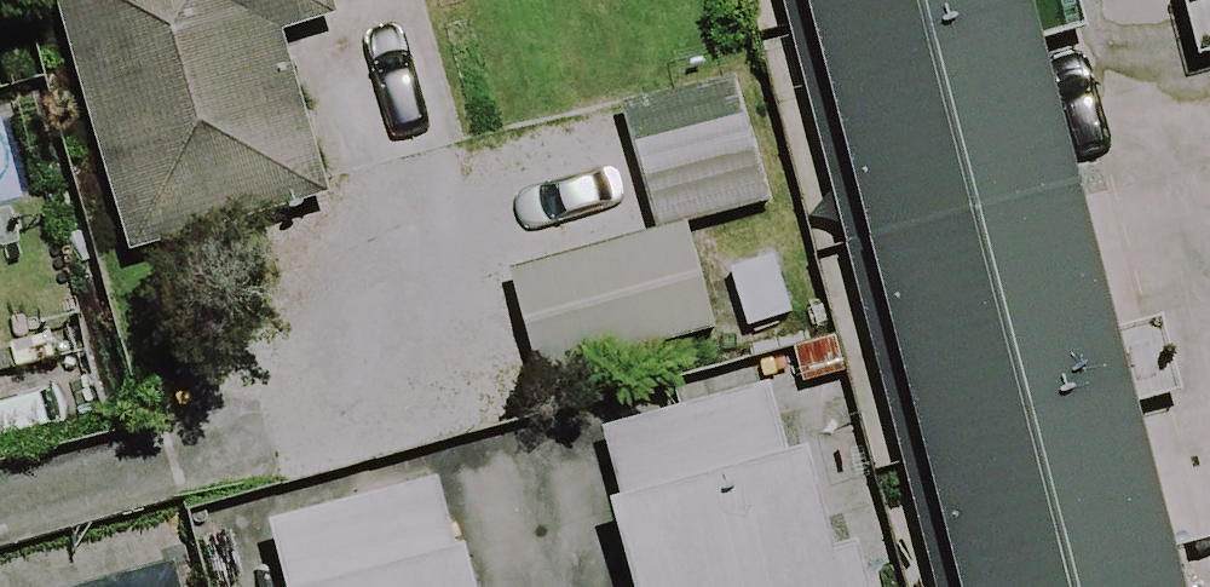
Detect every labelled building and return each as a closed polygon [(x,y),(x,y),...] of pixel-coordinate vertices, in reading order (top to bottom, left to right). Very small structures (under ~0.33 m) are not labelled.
[(274,0),(47,0),(114,249),(325,192),(274,0)] [(946,586),(1167,586),(1012,0),(791,0),(946,586)] [(761,205),(738,121),(626,152),(649,235),(761,205)] [(706,334),(677,237),(504,289),(532,385),(706,334)] [(833,447),(777,461),(761,394),(589,436),(626,586),(867,586),(833,447)] [(466,478),(250,532),(264,586),(494,586),(493,586),(466,478)] [(167,571),(106,586),(171,586),(167,571)]
